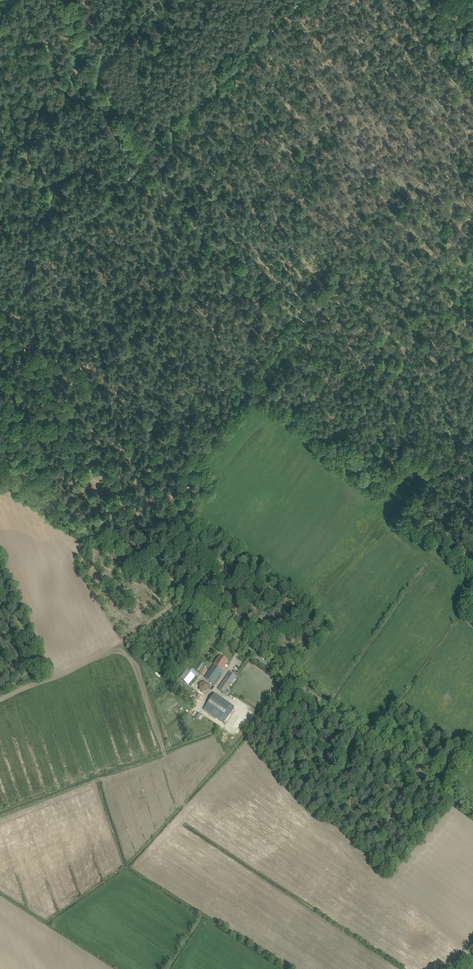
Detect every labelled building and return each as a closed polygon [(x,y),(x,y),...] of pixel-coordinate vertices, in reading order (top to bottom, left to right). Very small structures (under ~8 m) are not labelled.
[(220,656),(217,660),(205,678),(213,683),(228,662),(220,656)] [(230,671),(227,676),(217,689),(224,694),(227,689),(237,676),(230,671)] [(205,681),(199,684),(199,690),(204,693),(209,690),(209,684),(205,681)] [(218,719),(229,705),(213,692),(202,707),(218,719)]
